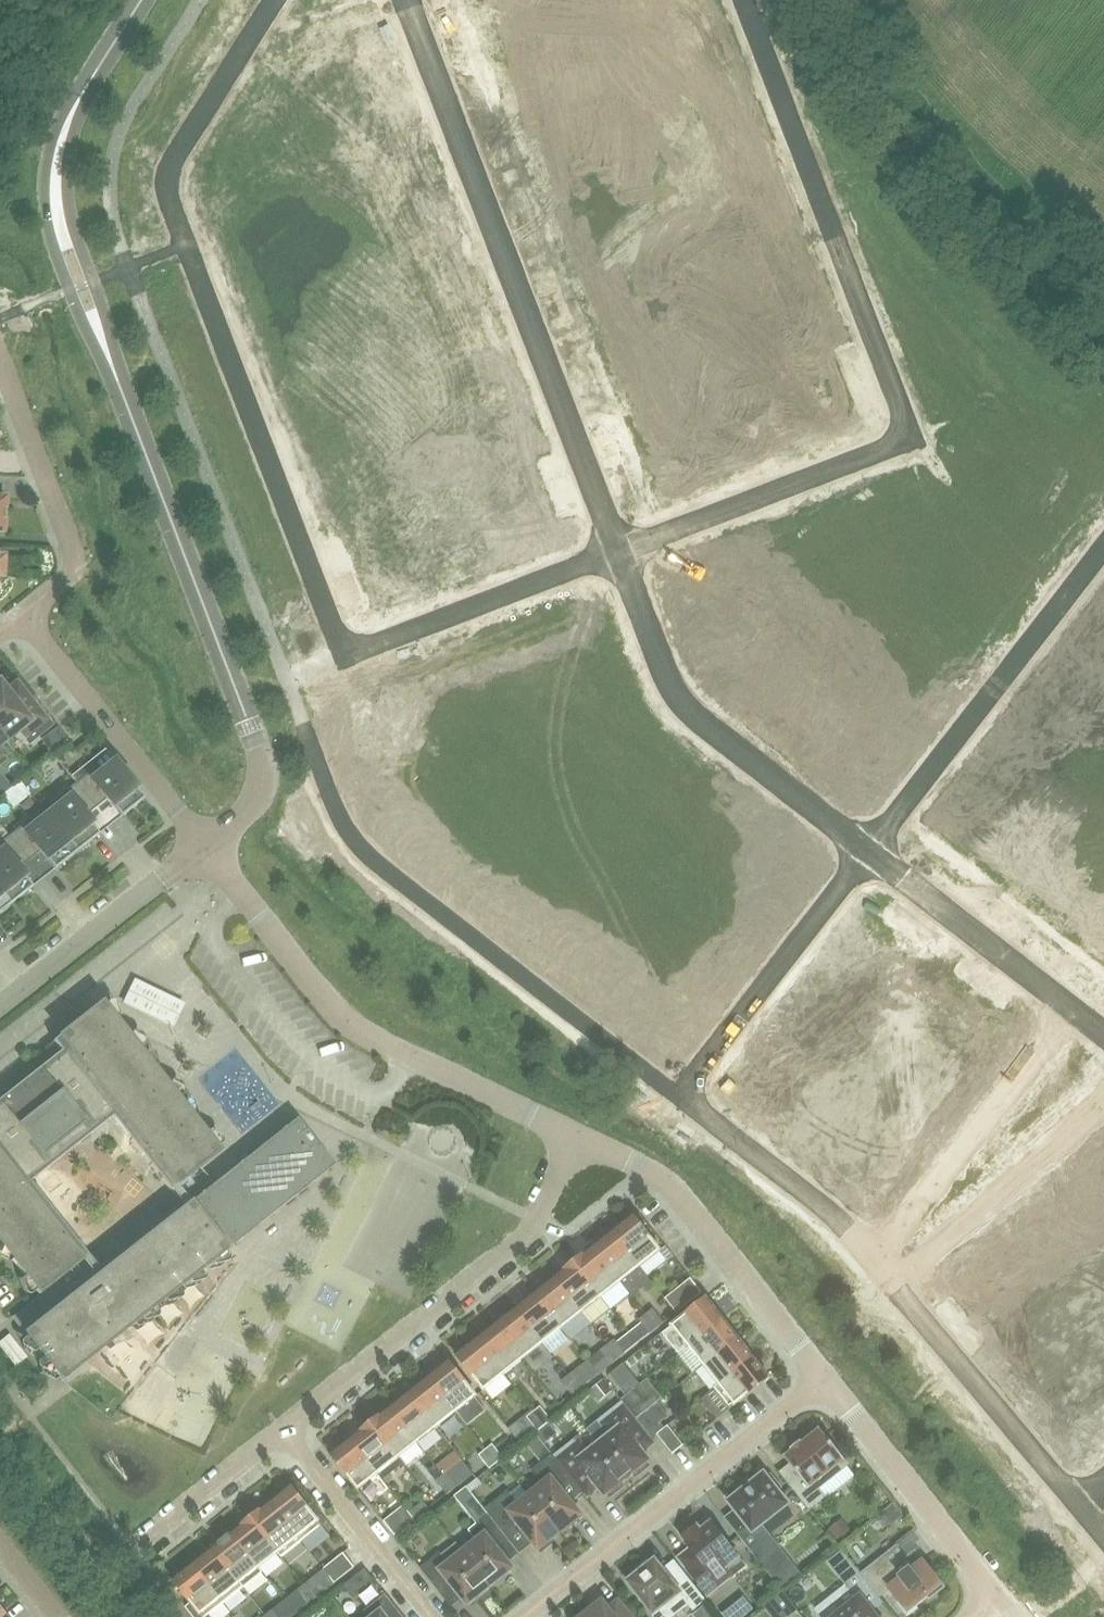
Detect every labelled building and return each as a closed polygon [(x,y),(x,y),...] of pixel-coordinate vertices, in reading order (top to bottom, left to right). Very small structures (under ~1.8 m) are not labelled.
[(7,741),(23,728),(33,740),(52,725),(17,680),(6,689),(0,681),(0,733),(7,741)] [(8,757),(0,747),(0,764),(8,757)] [(144,798),(114,761),(93,779),(88,773),(76,783),(95,808),(106,799),(120,817),(144,798)] [(99,834),(84,816),(95,808),(76,783),(42,809),(76,852),(99,834)] [(76,852),(42,809),(9,835),(29,860),(40,852),(54,870),(76,852)] [(29,860),(9,835),(0,843),(0,849),(1,851),(0,852),(0,892),(10,905),(32,887),(18,869),(29,860)] [(0,892),(0,912),(10,905),(0,892)] [(163,1021),(172,1026),(183,1004),(174,999),(163,1021)] [(86,1361),(204,1268),(336,1164),(297,1118),(213,1184),(194,1199),(100,1271),(88,1255),(30,1182),(112,1117),(170,1190),(200,1167),(219,1152),(101,1003),(53,1041),(60,1051),(0,1099),(0,1245),(39,1294),(46,1288),(55,1299),(19,1327),(63,1380),(86,1361)] [(974,1005),(960,1023),(993,1048),(1007,1030),(974,1005)] [(960,1023),(946,1041),(979,1066),(993,1048),(960,1023)] [(946,1041),(933,1059),(965,1084),(979,1066),(946,1041)] [(933,1059),(919,1076),(951,1101),(965,1084),(933,1059)] [(919,1076),(905,1095),(937,1120),(951,1101),(919,1076)] [(900,1101),(886,1119),(918,1144),(932,1126),(900,1101)] [(886,1119),(872,1137),(904,1162),(918,1144),(886,1119)] [(452,1131),(434,1139),(443,1157),(460,1149),(452,1131)] [(872,1137),(858,1154),(891,1180),(904,1162),(872,1137)] [(858,1154),(844,1173),(876,1198),(891,1180),(858,1154)] [(1083,1172),(1103,1196),(1103,1162),(1100,1158),(1083,1172)] [(1067,1186),(1093,1217),(1094,1217),(1103,1208),(1103,1196),(1083,1172),(1067,1186)] [(1067,1186),(1049,1201),(1078,1237),(1097,1221),(1094,1217),(1093,1217),(1067,1186)] [(1043,1206),(1025,1221),(1058,1261),(1076,1246),(1043,1206)] [(633,1216),(613,1232),(640,1267),(647,1276),(668,1260),(660,1250),(633,1216)] [(640,1267),(613,1232),(593,1248),(620,1282),(640,1267)] [(620,1282),(593,1248),(574,1263),(601,1297),(620,1282)] [(601,1297),(574,1263),(554,1278),(582,1313),(601,1297)] [(1083,1274),(1075,1281),(1084,1292),(1092,1285),(1083,1274)] [(582,1313),(554,1278),(535,1294),(562,1328),(582,1313)] [(676,1313),(702,1292),(690,1278),(665,1298),(676,1313)] [(1075,1281),(1067,1287),(1076,1298),(1084,1292),(1075,1281)] [(1089,1299),(1098,1309),(1103,1304),(1103,1300),(1097,1292),(1089,1299)] [(535,1294),(516,1309),(543,1344),(550,1353),(570,1337),(562,1328),(535,1294)] [(672,1326),(662,1334),(678,1354),(688,1346),(722,1319),(706,1299),(706,1300),(672,1326)] [(1089,1299),(1081,1305),(1090,1316),(1098,1309),(1089,1299)] [(1049,1303),(1041,1309),(1050,1320),(1058,1314),(1049,1303)] [(516,1309),(496,1325),(523,1359),(534,1372),(553,1357),(550,1353),(543,1344),(516,1309)] [(646,1314),(657,1328),(664,1322),(653,1309),(646,1314)] [(1041,1309),(1033,1316),(1042,1327),(1050,1320),(1041,1309)] [(650,1333),(657,1328),(646,1314),(639,1320),(650,1333)] [(703,1365),(737,1338),(722,1319),(688,1346),(703,1365)] [(1063,1320),(1055,1327),(1064,1338),(1072,1331),(1063,1320)] [(523,1359),(496,1325),(477,1340),(504,1374),(523,1359)] [(1055,1327),(1047,1334),(1057,1344),(1064,1338),(1055,1327)] [(0,1343),(0,1345),(15,1364),(25,1357),(9,1336),(0,1343)] [(719,1384),(753,1357),(737,1338),(703,1365),(718,1383),(719,1384)] [(607,1345),(618,1358),(625,1353),(614,1339),(607,1345)] [(504,1374),(477,1340),(457,1356),(484,1390),(504,1374)] [(1012,1344),(1001,1354),(1008,1361),(1019,1352),(1012,1344)] [(618,1358),(607,1345),(600,1350),(611,1364),(618,1358)] [(1019,1352),(1008,1361),(1015,1369),(1025,1360),(1019,1352)] [(730,1408),(768,1377),(753,1357),(719,1384),(718,1383),(713,1387),(730,1408)] [(579,1389),(598,1374),(588,1360),(568,1376),(579,1389)] [(476,1396),(449,1362),(429,1378),(456,1412),(476,1396)] [(626,1395),(640,1384),(623,1363),(609,1374),(626,1395)] [(1095,1374),(1103,1384),(1103,1366),(1095,1374)] [(1078,1388),(1103,1419),(1103,1384),(1095,1374),(1078,1388)] [(572,1395),(579,1389),(568,1376),(561,1381),(572,1395)] [(456,1412),(429,1378),(410,1393),(437,1428),(456,1412)] [(612,1388),(604,1378),(591,1388),(599,1398),(612,1388)] [(651,1407),(641,1394),(645,1391),(640,1384),(626,1395),(628,1398),(624,1401),(637,1417),(649,1408),(651,1407)] [(1060,1403),(1086,1434),(1103,1420),(1103,1419),(1078,1388),(1060,1403)] [(437,1428),(410,1393),(390,1409),(417,1443),(437,1428)] [(604,1417),(588,1429),(599,1443),(627,1479),(633,1474),(636,1478),(650,1466),(647,1463),(650,1460),(632,1437),(643,1428),(623,1402),(604,1417)] [(533,1411),(543,1424),(550,1419),(540,1406),(533,1411)] [(660,1422),(649,1408),(637,1417),(648,1432),(660,1422)] [(417,1443),(390,1409),(371,1424),(398,1458),(417,1443)] [(543,1424),(533,1411),(527,1416),(537,1429),(543,1424)] [(398,1458),(371,1424),(351,1440),(379,1474),(398,1458)] [(683,1445),(667,1425),(657,1434),(672,1454),(683,1445)] [(809,1509),(825,1497),(818,1488),(848,1465),(820,1429),(801,1443),(800,1441),(790,1448),(792,1451),(784,1457),(800,1477),(790,1485),(809,1509)] [(379,1474),(351,1440),(331,1455),(358,1490),(379,1474)] [(627,1479),(599,1443),(586,1452),(581,1452),(573,1442),(554,1457),(570,1478),(575,1483),(586,1474),(604,1497),(607,1495),(610,1498),(624,1486),(622,1483),(627,1479)] [(492,1444),(485,1449),(496,1463),(503,1458),(492,1444)] [(496,1463),(485,1449),(479,1455),(489,1468),(496,1463)] [(541,1486),(529,1495),(559,1533),(567,1526),(570,1529),(584,1519),(558,1487),(570,1478),(554,1457),(552,1454),(531,1470),(538,1479),(536,1481),(541,1486)] [(443,1475),(453,1489),(460,1483),(450,1469),(443,1475)] [(748,1526),(738,1535),(782,1591),(801,1575),(761,1525),(788,1504),(778,1491),(782,1487),(771,1473),(766,1477),(764,1473),(728,1501),(748,1526)] [(453,1489),(443,1475),(436,1480),(447,1494),(453,1489)] [(478,1479),(467,1487),(471,1491),(481,1483),(478,1479)] [(322,1525),(291,1487),(271,1503),(301,1541),(322,1525)] [(467,1487),(456,1495),(478,1522),(469,1530),(477,1540),(462,1551),(491,1587),(514,1568),(498,1548),(508,1539),(504,1533),(488,1514),(489,1514),(485,1509),(471,1491),(467,1487)] [(508,1490),(485,1509),(489,1514),(488,1514),(504,1533),(517,1522),(541,1552),(555,1542),(552,1538),(559,1533),(529,1495),(518,1504),(508,1490)] [(429,1508),(423,1500),(409,1511),(415,1519),(429,1508)] [(301,1541),(271,1503),(252,1518),(279,1553),(278,1553),(281,1557),(301,1541)] [(414,1519),(403,1505),(383,1521),(394,1535),(414,1519)] [(279,1553),(252,1518),(232,1534),(259,1568),(278,1553),(279,1553)] [(698,1527),(697,1526),(682,1538),(685,1542),(702,1563),(690,1573),(708,1595),(731,1576),(724,1568),(738,1557),(710,1522),(709,1523),(707,1520),(698,1527)] [(852,1534),(843,1523),(830,1533),(839,1545),(852,1534)] [(259,1568),(232,1534),(213,1549),(240,1583),(244,1587),(262,1572),(259,1568)] [(440,1552),(420,1568),(440,1593),(451,1585),(467,1605),(491,1587),(462,1551),(456,1543),(442,1554),(440,1552)] [(860,1573),(879,1597),(890,1589),(908,1612),(927,1597),(929,1600),(945,1587),(934,1573),(932,1574),(922,1562),(914,1568),(896,1545),(860,1573)] [(240,1583),(213,1549),(193,1564),(223,1603),(244,1587),(240,1583)] [(842,1550),(830,1560),(848,1583),(853,1589),(865,1580),(842,1550)] [(355,1567),(343,1553),(323,1568),(323,1569),(334,1583),(355,1567)] [(674,1584),(654,1560),(651,1562),(648,1558),(636,1568),(639,1572),(627,1581),(653,1614),(665,1604),(674,1615),(688,1604),(693,1610),(706,1600),(686,1574),(674,1584)] [(211,1613),(223,1603),(193,1564),(173,1580),(191,1604),(188,1607),(196,1616),(214,1616),(211,1613)] [(373,1578),(365,1567),(359,1572),(367,1582),(373,1578)] [(334,1583),(323,1569),(304,1584),(315,1598),(334,1583)] [(815,1609),(822,1616),(877,1616),(869,1606),(879,1598),(865,1580),(853,1589),(848,1583),(815,1609)] [(315,1598),(304,1584),(297,1590),(308,1603),(315,1598)] [(768,1602),(780,1616),(803,1616),(796,1608),(782,1591),(768,1602)] [(385,1597),(367,1611),(371,1616),(401,1616),(385,1597)] [(743,1597),(722,1613),(725,1616),(742,1616),(752,1609),(743,1597)] [(602,1601),(582,1616),(614,1616),(602,1601)] [(704,1606),(693,1615),(695,1616),(710,1616),(711,1616),(704,1606)]
